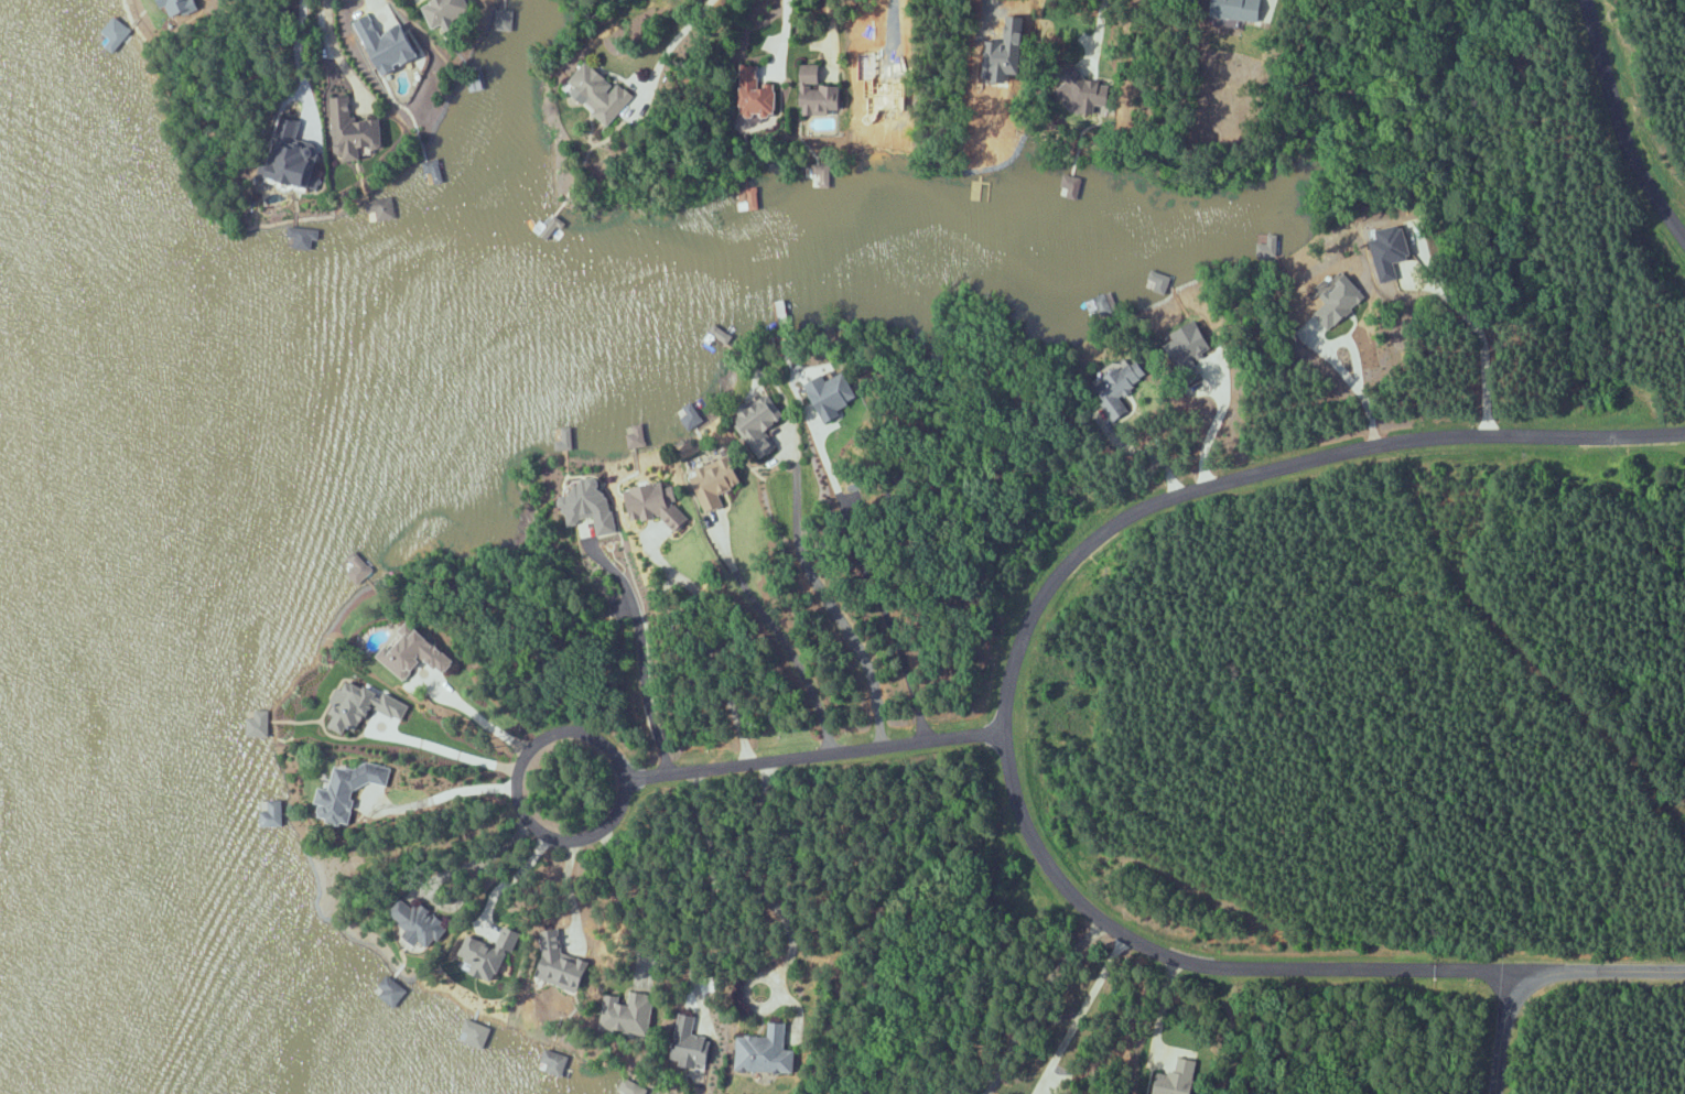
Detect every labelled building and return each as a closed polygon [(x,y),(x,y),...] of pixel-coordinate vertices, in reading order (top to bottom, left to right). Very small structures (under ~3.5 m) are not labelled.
[(169,19),(202,9),(199,0),(163,0),(169,19)] [(422,7),(433,30),(445,24),(450,33),(458,29),(453,21),(475,10),(471,0),(435,0),(422,7)] [(1266,0),(1218,0),(1217,17),(1264,21),(1266,0)] [(515,31),(515,10),(496,9),(495,31),(515,31)] [(359,20),(382,75),(422,59),(407,23),(382,33),(374,14),(359,20)] [(611,125),(634,96),(590,61),(567,90),(611,125)] [(807,115),(835,115),(835,110),(844,110),(844,85),(822,85),(823,66),(800,66),(800,106),(807,106),(807,115)] [(778,117),(777,85),(762,86),(762,67),(744,68),(746,118),(778,117)] [(1115,84),(1075,78),(1071,104),(1092,107),(1092,103),(1112,106),(1115,84)] [(384,120),(355,122),(354,106),(346,107),(345,96),(330,98),(336,155),(346,154),(347,162),(365,160),(365,150),(386,148),(384,120)] [(273,178),(313,189),(324,149),(293,140),(295,134),(286,132),(273,178)] [(446,179),(440,158),(423,163),(429,184),(446,179)] [(1078,200),(1084,179),(1065,174),(1059,194),(1078,200)] [(747,188),(752,210),(762,208),(757,186),(747,188)] [(366,202),(371,223),(398,217),(394,196),(366,202)] [(1372,241),(1382,283),(1399,279),(1395,263),(1415,259),(1407,224),(1378,231),(1380,240),(1372,241)] [(288,237),(296,237),(295,249),(313,250),(314,240),(321,240),(321,229),(289,227),(288,237)] [(1146,291),(1163,296),(1169,277),(1152,271),(1146,291)] [(1327,330),(1351,318),(1348,311),(1366,303),(1361,293),(1355,295),(1348,281),(1321,294),(1327,305),(1317,310),(1327,330)] [(1181,364),(1214,346),(1200,322),(1168,341),(1181,364)] [(1119,421),(1133,412),(1122,396),(1152,376),(1142,360),(1129,368),(1126,363),(1094,384),(1119,421)] [(825,424),(838,419),(835,410),(860,399),(849,372),(827,381),(826,377),(808,384),(825,424)] [(784,419),(770,396),(735,418),(760,459),(778,448),(767,430),(784,419)] [(702,423),(694,402),(677,409),(685,430),(702,423)] [(645,424),(628,426),(630,448),(647,446),(645,424)] [(574,427),(563,428),(563,440),(557,441),(558,451),(574,450),(574,427)] [(705,513),(719,508),(714,495),(743,485),(734,457),(691,471),(705,513)] [(616,533),(604,481),(558,492),(563,514),(573,512),(576,523),(596,519),(600,537),(616,533)] [(624,491),(630,523),(666,517),(668,532),(678,530),(670,483),(624,491)] [(340,565),(359,585),(374,570),(356,550),(340,565)] [(380,658),(407,681),(426,660),(444,676),(457,661),(412,622),(403,632),(406,636),(398,645),(394,641),(380,658)] [(371,708),(402,721),(409,704),(364,684),(363,687),(347,680),(327,726),(346,735),(348,728),(360,734),(371,708)] [(269,709),(255,709),(255,717),(248,717),(248,736),(269,735),(269,709)] [(390,772),(339,759),(332,789),(322,786),(318,802),(326,804),(323,817),(350,824),(362,779),(387,785),(390,772)] [(282,799),(268,799),(269,811),(261,811),(261,826),(283,825),(282,799)] [(421,901),(414,908),(402,897),(390,912),(411,930),(407,934),(420,945),(424,940),(433,947),(451,926),(421,901)] [(472,972),(497,981),(509,948),(515,950),(522,930),(504,924),(497,945),(467,934),(459,956),(476,962),(472,972)] [(585,989),(594,961),(582,957),(575,958),(567,956),(563,937),(556,935),(555,928),(542,930),(547,954),(541,973),(541,977),(563,984),(568,984),(569,984),(585,989)] [(380,996),(397,1006),(408,988),(386,974),(379,985),(385,989),(380,996)] [(653,992),(630,991),(630,1001),(622,1001),(622,994),(605,994),(603,1029),(651,1032),(653,992)] [(709,1068),(716,1038),(693,1033),(697,1016),(684,1013),(674,1061),(709,1068)] [(486,1048),(492,1026),(465,1018),(458,1040),(486,1048)] [(787,1049),(788,1022),(769,1021),(769,1035),(752,1035),(752,1070),(797,1072),(798,1049),(787,1049)] [(564,1076),(569,1054),(544,1048),(539,1070),(564,1076)] [(1180,1056),(1176,1074),(1162,1071),(1157,1093),(1194,1093),(1201,1060),(1180,1056)] [(624,1092),(623,1093),(645,1093),(648,1087),(623,1078),(618,1090),(624,1092)]
